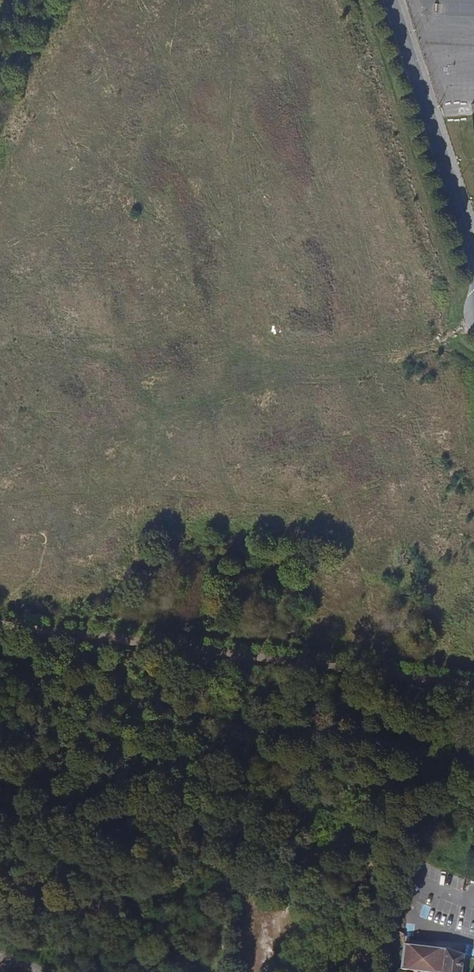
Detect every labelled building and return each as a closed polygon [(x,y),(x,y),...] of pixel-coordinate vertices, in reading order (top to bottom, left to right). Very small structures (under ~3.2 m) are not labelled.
[(465,955),(462,955),(462,951),(445,949),(405,945),(402,969),(415,971),(420,971),(427,971),(463,971),(465,955)]
